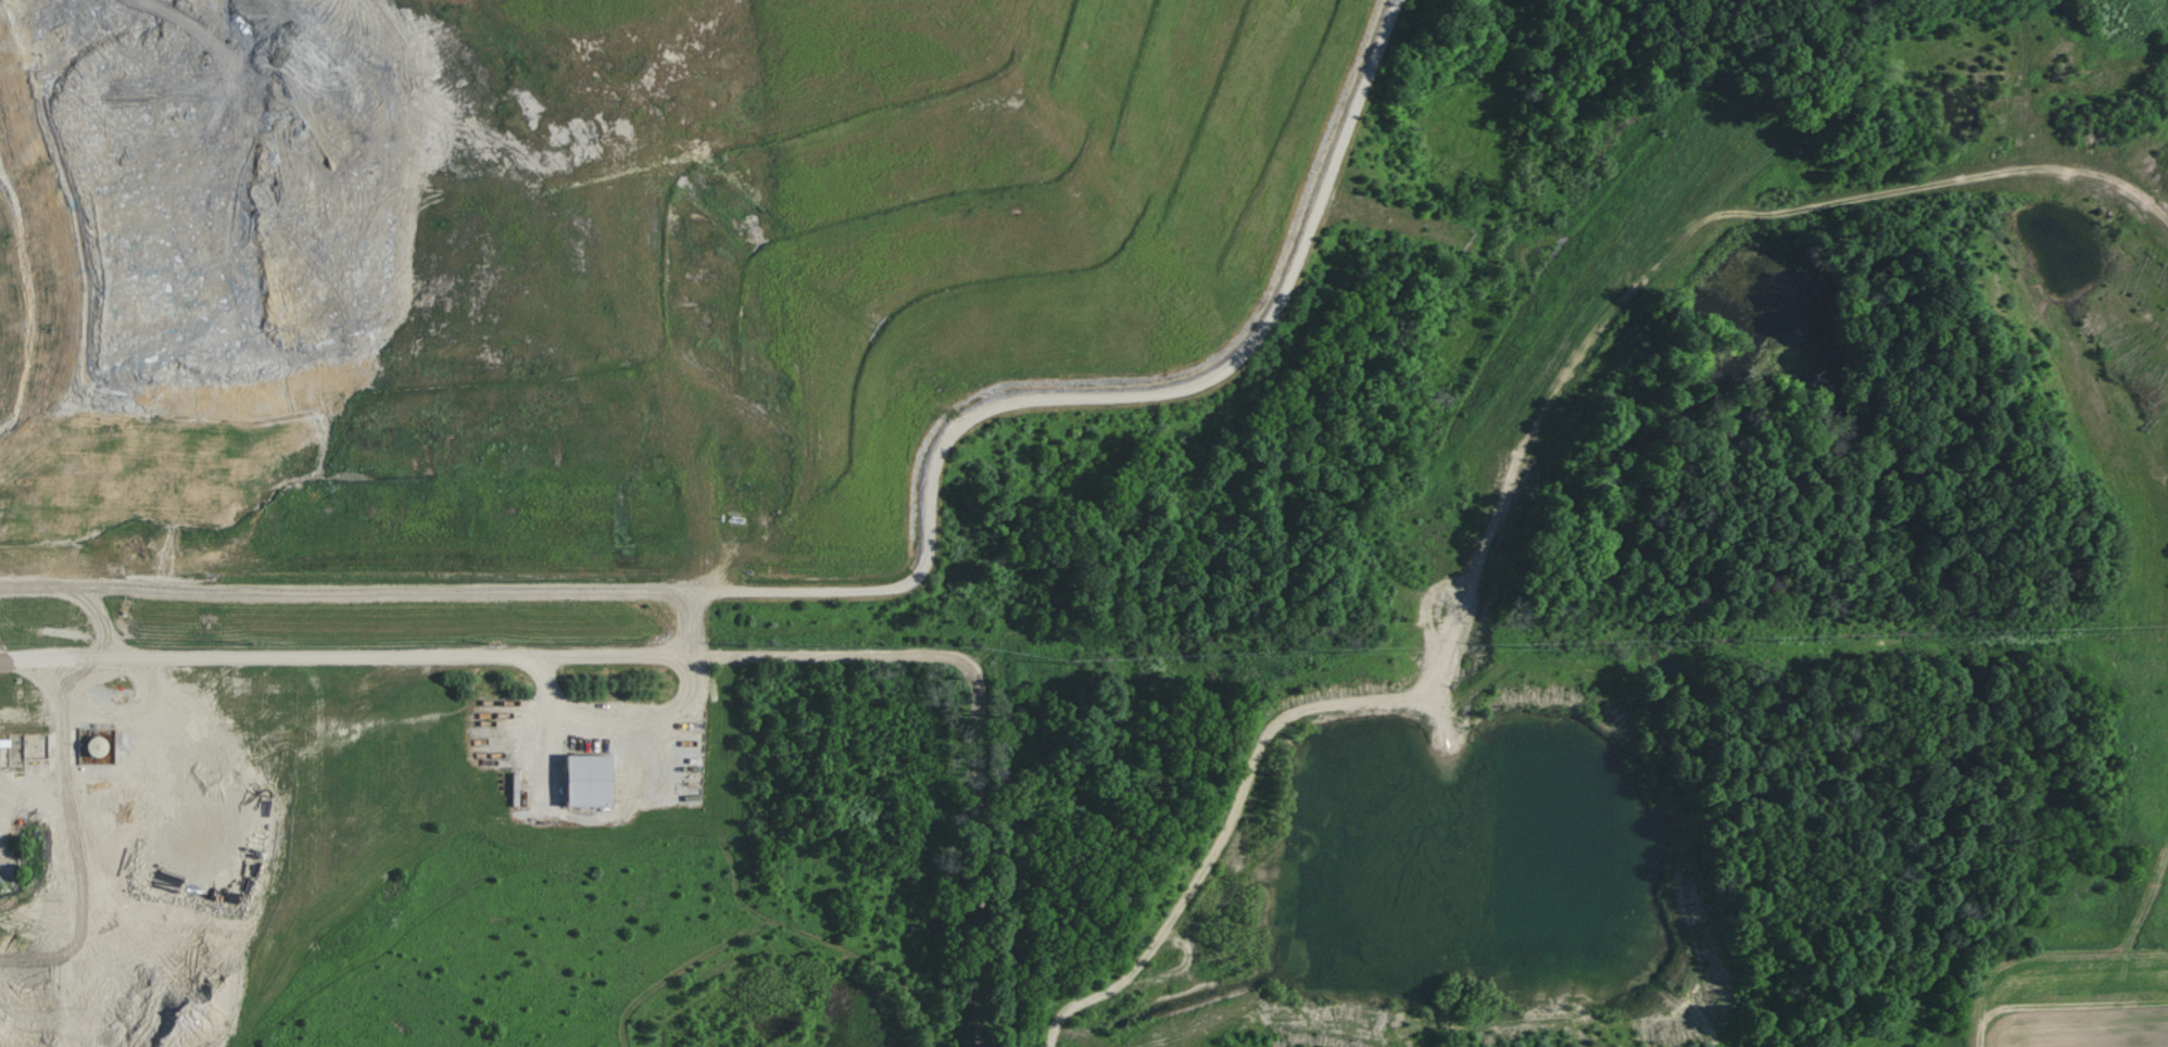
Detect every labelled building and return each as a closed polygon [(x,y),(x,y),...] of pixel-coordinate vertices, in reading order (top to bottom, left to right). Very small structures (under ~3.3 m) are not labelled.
[(616,807),(617,756),(566,755),(566,769),(572,769),(571,807),(616,807)]
